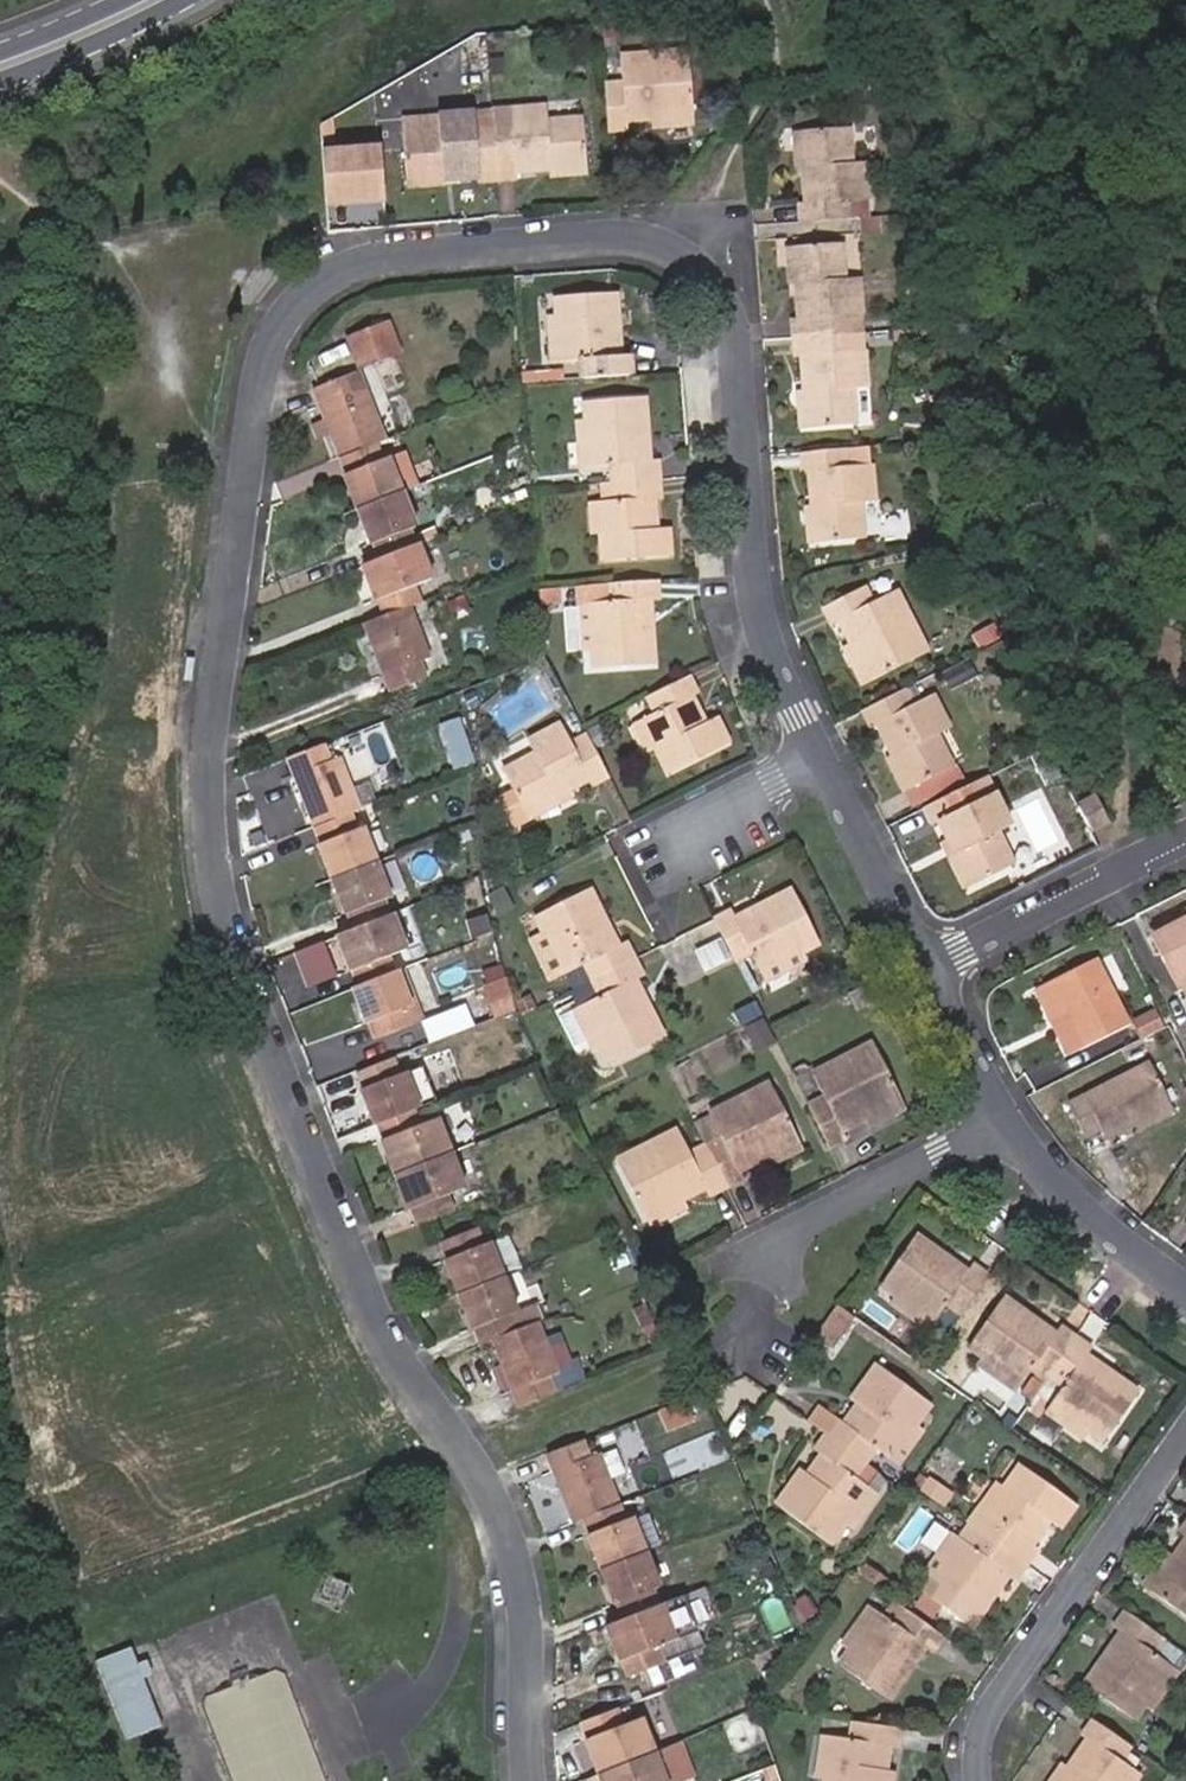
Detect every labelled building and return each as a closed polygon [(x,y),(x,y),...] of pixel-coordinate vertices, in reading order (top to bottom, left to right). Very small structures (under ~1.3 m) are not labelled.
[(616,87),(599,89),(604,136),(621,135),(620,125),(646,122),(688,118),(682,53),(614,61),(616,87)] [(505,129),(490,131),(495,181),(513,180),(512,174),(543,170),(580,166),(575,115),(541,118),(539,105),(502,109),(505,129)] [(495,181),(490,131),(467,133),(464,111),(427,115),(430,131),(392,135),(398,183),(435,179),(471,175),(472,183),(495,181)] [(689,128),(688,118),(646,122),(647,132),(689,128)] [(784,227),(831,223),(830,204),(853,201),(851,166),(835,167),(833,131),(786,134),(789,173),(792,207),(782,207),(784,227)] [(789,173),(786,134),(778,135),(781,174),(789,173)] [(385,222),(385,144),(305,144),(305,205),(353,205),(353,222),(385,222)] [(580,174),(580,166),(543,170),(543,178),(580,174)] [(435,179),(398,183),(399,193),(437,189),(435,179)] [(875,219),(858,221),(859,235),(876,234),(875,219)] [(790,340),(839,337),(837,320),(860,318),(856,280),(841,281),(838,247),(793,251),(796,285),(799,323),(788,324),(790,340)] [(796,285),(793,251),(782,252),(785,286),(796,285)] [(577,380),(624,376),(622,355),(614,356),(608,295),(547,298),(548,316),(552,361),(576,360),(577,380)] [(411,345),(399,316),(359,332),(368,356),(386,349),(388,354),(411,345)] [(543,362),(552,361),(548,316),(539,317),(543,362)] [(840,352),(839,337),(790,340),(791,357),(802,356),(805,394),(807,428),(853,425),(850,390),(865,389),(863,351),(840,352)] [(371,361),(388,354),(386,349),(368,356),(371,361)] [(369,364),(325,382),(352,450),(388,436),(396,433),(369,364)] [(797,429),(807,428),(805,394),(794,395),(797,429)] [(607,467),(609,484),(656,481),(655,462),(644,462),(639,398),(581,403),(582,420),(586,469),(607,467)] [(577,469),(586,469),(582,420),(573,421),(577,469)] [(412,484),(399,452),(394,454),(388,436),(352,450),(358,466),(354,468),(366,501),(412,484)] [(850,471),(849,454),(800,458),(801,475),(812,474),(816,513),(819,547),(865,543),(861,508),(876,507),(873,469),(850,471)] [(656,481),(609,484),(610,504),(593,504),(595,539),(596,564),(661,558),(660,532),(650,532),(648,501),(657,502),(656,481)] [(414,522),(425,517),(412,484),(366,501),(379,535),(382,533),(391,553),(422,539),(414,522)] [(595,539),(593,504),(582,504),(584,539),(595,539)] [(808,548),(819,547),(816,513),(805,514),(808,548)] [(429,600),(422,584),(441,575),(425,538),(422,539),(391,553),(380,556),(389,579),(378,583),(385,599),(391,596),(397,613),(417,605),(429,600)] [(378,583),(389,579),(380,556),(370,560),(378,583)] [(653,579),(604,582),(604,604),(585,605),(586,650),(587,672),(648,668),(645,601),(654,601),(653,579)] [(869,681),(926,650),(895,590),(873,602),(864,585),(820,609),(828,625),(838,621),(850,645),(869,681)] [(431,678),(424,660),(437,656),(417,605),(397,613),(369,624),(394,692),(431,678)] [(586,650),(585,605),(571,605),(573,651),(586,650)] [(859,686),(869,681),(850,645),(840,650),(859,686)] [(682,678),(640,698),(649,714),(633,722),(649,751),(661,774),(720,744),(706,719),(697,724),(682,697),(691,692),(682,678)] [(914,706),(905,689),(862,712),(872,729),(880,725),(897,759),(913,791),(958,770),(942,735),(954,729),(936,695),(914,706)] [(438,725),(453,768),(475,760),(459,717),(438,725)] [(602,777),(580,732),(566,740),(554,722),(522,739),(528,752),(495,768),(507,790),(517,811),(556,791),(580,779),(585,786),(602,777)] [(639,756),(649,751),(633,722),(623,726),(639,756)] [(362,804),(342,751),(332,756),(326,742),(291,756),(315,822),(352,808),(362,804)] [(904,796),(913,791),(897,759),(887,764),(904,796)] [(973,805),(965,788),(922,810),(932,828),(940,824),(956,857),(971,887),(1013,867),(996,836),(1011,829),(993,796),(973,805)] [(517,811),(507,790),(493,796),(507,824),(520,817),(517,811)] [(560,797),(556,791),(517,811),(520,817),(560,797)] [(377,858),(364,824),(358,827),(352,808),(315,822),(323,840),(318,843),(332,875),(377,858)] [(962,892),(971,887),(956,857),(947,861),(962,892)] [(346,912),(351,910),(357,926),(392,913),(386,896),(391,894),(377,858),(332,875),(346,912)] [(578,961),(585,978),(630,955),(621,938),(612,942),(584,884),(529,911),(539,930),(561,971),(578,961)] [(725,908),(708,916),(728,956),(745,948),(756,966),(798,945),(812,938),(786,885),(729,916),(725,908)] [(353,966),(358,964),(364,980),(401,965),(395,950),(411,944),(398,911),(392,913),(357,926),(351,928),(358,947),(348,950),(353,966)] [(1149,934),(1171,977),(1185,970),(1185,916),(1149,934)] [(351,928),(342,931),(348,950),(358,947),(351,928)] [(549,977),(561,971),(539,930),(527,936),(549,977)] [(803,956),(798,945),(756,966),(761,977),(803,956)] [(630,955),(585,978),(593,991),(575,1001),(595,1042),(605,1060),(658,1032),(629,974),(638,970),(630,955)] [(1064,1001),(1085,1041),(1125,1021),(1094,960),(1036,989),(1046,1010),(1064,1001)] [(385,1034),(420,1019),(412,1000),(418,997),(403,964),(401,965),(364,980),(359,982),(372,1016),(377,1013),(385,1034)] [(510,1005),(502,976),(480,985),(492,1013),(510,1005)] [(595,1042),(575,1001),(564,1007),(584,1048),(595,1042)] [(1085,1041),(1064,1001),(1046,1010),(1067,1051),(1085,1041)] [(1159,1026),(1151,1009),(1132,1017),(1140,1034),(1159,1026)] [(804,1104),(825,1145),(842,1137),(838,1127),(862,1115),(898,1097),(871,1039),(810,1071),(823,1095),(804,1104)] [(417,1066),(411,1050),(378,1063),(385,1079),(381,1080),(394,1114),(398,1113),(431,1099),(437,1096),(424,1063),(417,1066)] [(1127,1123),(1164,1103),(1143,1063),(1063,1104),(1080,1136),(1094,1128),(1100,1138),(1127,1123)] [(716,1133),(698,1142),(719,1183),(739,1174),(736,1166),(794,1137),(764,1080),(705,1110),(716,1133)] [(898,1097),(862,1115),(866,1125),(902,1107),(898,1097)] [(471,1140),(455,1103),(435,1111),(431,1099),(398,1113),(403,1124),(398,1126),(406,1144),(414,1141),(422,1159),(471,1140)] [(1169,1112),(1164,1103),(1127,1123),(1131,1131),(1169,1112)] [(719,1183),(698,1142),(682,1150),(670,1127),(608,1157),(638,1215),(673,1197),(698,1183),(702,1191),(719,1183)] [(486,1172),(471,1140),(422,1159),(429,1175),(420,1179),(426,1197),(432,1194),(438,1209),(470,1196),(464,1181),(486,1172)] [(422,1159),(414,1141),(406,1144),(413,1163),(422,1159)] [(429,1175),(422,1159),(413,1163),(420,1179),(429,1175)] [(677,1205),(673,1197),(638,1215),(642,1224),(677,1205)] [(480,1239),(472,1223),(438,1236),(445,1254),(439,1256),(453,1292),(500,1273),(488,1237),(480,1239)] [(952,1317),(979,1279),(958,1263),(954,1270),(902,1236),(869,1282),(918,1318),(932,1301),(952,1317)] [(515,1307),(500,1273),(453,1292),(466,1325),(473,1323),(480,1340),(494,1335),(514,1327),(507,1310),(515,1307)] [(1042,1381),(1072,1338),(1053,1324),(1045,1334),(995,1298),(961,1344),(976,1354),(1013,1380),(1023,1366),(1042,1381)] [(834,1348),(851,1315),(834,1306),(816,1339),(834,1348)] [(547,1371),(558,1367),(538,1317),(514,1327),(494,1335),(520,1403),(555,1389),(547,1371)] [(1087,1347),(1072,1338),(1042,1381),(1054,1390),(1043,1404),(1087,1435),(1100,1444),(1135,1395),(1081,1356),(1087,1347)] [(1013,1380),(976,1354),(969,1365),(1005,1391),(1013,1380)] [(830,1413),(819,1429),(859,1459),(871,1441),(885,1453),(910,1419),(926,1398),(871,1360),(846,1392),(853,1398),(837,1419),(830,1413)] [(1080,1445),(1087,1435),(1043,1404),(1036,1413),(1080,1445)] [(918,1426),(910,1419),(885,1453),(893,1460),(918,1426)] [(859,1459),(819,1429),(809,1444),(816,1449),(801,1468),(796,1464),(770,1499),(822,1537),(837,1518),(864,1482),(849,1471),(859,1459)] [(569,1446),(533,1459),(559,1522),(568,1519),(603,1505),(586,1461),(576,1465),(569,1446)] [(982,1530),(1023,1559),(1033,1546),(1027,1541),(1046,1517),(1053,1523),(1071,1498),(1017,1462),(1000,1483),(980,1509),(992,1518),(982,1530)] [(980,1509),(1000,1483),(990,1476),(971,1502),(980,1509)] [(864,1482),(837,1518),(846,1525),(872,1489),(864,1482)] [(635,1552),(621,1517),(609,1521),(603,1505),(568,1519),(574,1534),(569,1535),(582,1572),(635,1552)] [(1177,1523),(1185,1529),(1171,1550),(1148,1584),(1185,1611),(1185,1510),(1177,1523)] [(1009,1577),(1023,1559),(982,1530),(966,1519),(952,1538),(925,1576),(915,1590),(965,1626),(1005,1574),(1009,1577)] [(919,1571),(925,1576),(952,1538),(946,1534),(919,1571)] [(1148,1584),(1171,1550),(1162,1543),(1138,1576),(1148,1584)] [(646,1606),(638,1588),(648,1584),(635,1552),(582,1572),(594,1605),(600,1602),(608,1620),(646,1606)] [(839,1640),(848,1647),(875,1608),(867,1603),(839,1640)] [(942,1632),(904,1604),(891,1619),(875,1608),(848,1647),(836,1663),(884,1697),(924,1642),(932,1648),(942,1632)] [(1159,1631),(1121,1604),(1112,1618),(1118,1623),(1082,1677),(1128,1710),(1138,1695),(1165,1656),(1149,1646),(1159,1631)] [(651,1663),(645,1645),(662,1638),(649,1605),(646,1606),(608,1620),(599,1624),(605,1641),(596,1645),(603,1662),(611,1659),(618,1676),(651,1663)] [(599,1624),(590,1627),(596,1645),(605,1641),(599,1624)] [(140,1738),(174,1725),(144,1646),(110,1659),(140,1738)] [(1165,1656),(1138,1695),(1149,1704),(1175,1663),(1165,1656)] [(609,1704),(574,1718),(581,1739),(576,1741),(583,1757),(591,1753),(599,1770),(647,1751),(635,1718),(617,1724),(609,1704)] [(1089,1714),(1080,1728),(1087,1733),(1066,1762),(1053,1780),(1126,1780),(1136,1766),(1119,1755),(1128,1741),(1089,1714)] [(851,1723),(849,1740),(828,1737),(822,1780),(888,1780),(889,1770),(882,1769),(885,1747),(894,1748),(897,1730),(851,1723)] [(828,1737),(820,1736),(813,1780),(820,1780),(822,1780),(828,1737)] [(647,1751),(599,1770),(603,1780),(658,1780),(647,1751)] [(599,1770),(591,1753),(583,1757),(589,1774),(599,1770)] [(1066,1762),(1058,1756),(1041,1780),(1053,1780),(1066,1762)] [(591,1780),(603,1780),(599,1770),(589,1774),(591,1780)]
